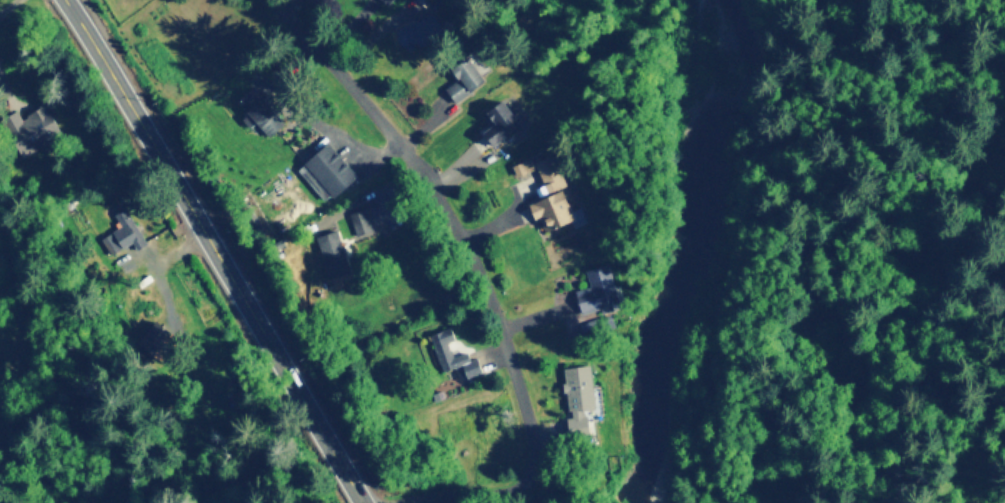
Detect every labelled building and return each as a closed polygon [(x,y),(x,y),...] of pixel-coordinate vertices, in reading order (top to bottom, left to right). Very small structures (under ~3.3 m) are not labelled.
[(454,101),(485,81),(467,54),(449,66),(457,78),(444,87),(454,101)] [(257,123),(268,136),(286,121),(266,95),(240,115),(250,129),(257,123)] [(525,126),(501,99),(486,112),(494,121),(482,131),(499,150),(525,126)] [(45,103),(20,116),(16,109),(4,115),(24,153),(61,134),(45,103)] [(325,202),(357,175),(328,141),(296,168),(325,202)] [(514,174),(533,169),(530,156),(511,161),(514,174)] [(572,219),(561,186),(559,187),(553,168),(539,173),(542,183),(534,186),(538,199),(527,202),(532,218),(543,215),(547,227),(572,219)] [(355,235),(385,225),(378,201),(347,211),(355,235)] [(100,237),(110,254),(131,241),(136,249),(146,243),(126,209),(115,215),(120,225),(100,237)] [(316,235),(331,287),(342,284),(341,280),(351,276),(337,229),(316,235)] [(584,268),(588,286),(574,289),(579,312),(618,303),(609,263),(584,268)] [(578,321),(581,336),(605,331),(602,316),(578,321)] [(166,328),(155,319),(139,340),(150,349),(166,328)] [(430,332),(440,370),(462,364),(465,377),(482,373),(477,357),(469,359),(466,351),(451,355),(447,341),(454,339),(451,326),(430,332)] [(562,367),(568,417),(566,417),(568,436),(588,433),(586,414),(601,412),(598,384),(591,385),(589,364),(562,367)]
